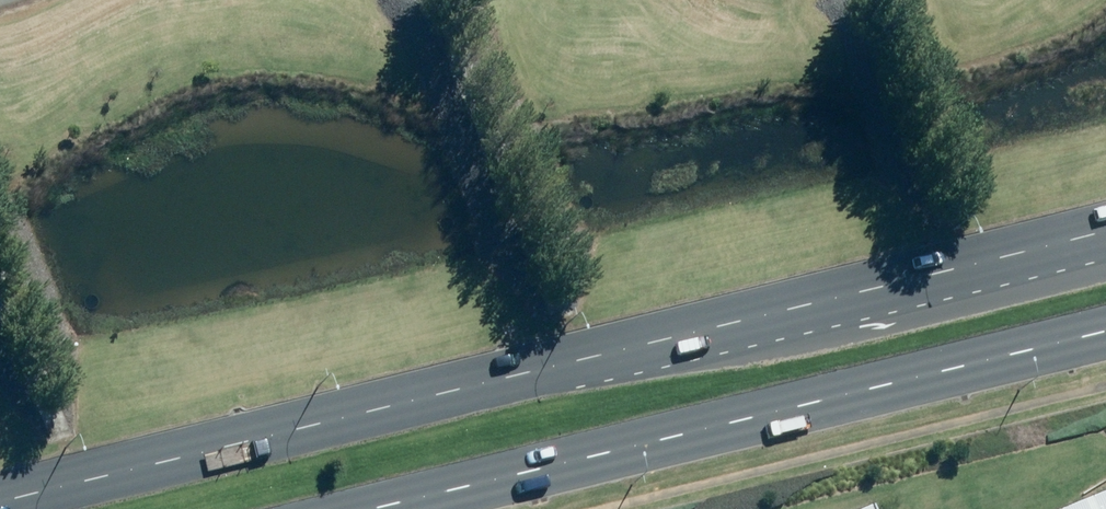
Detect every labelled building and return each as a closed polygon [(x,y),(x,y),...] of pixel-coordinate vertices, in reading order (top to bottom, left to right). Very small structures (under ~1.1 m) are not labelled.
[(1061,508),(1105,508),(1105,491),(1061,508)]
